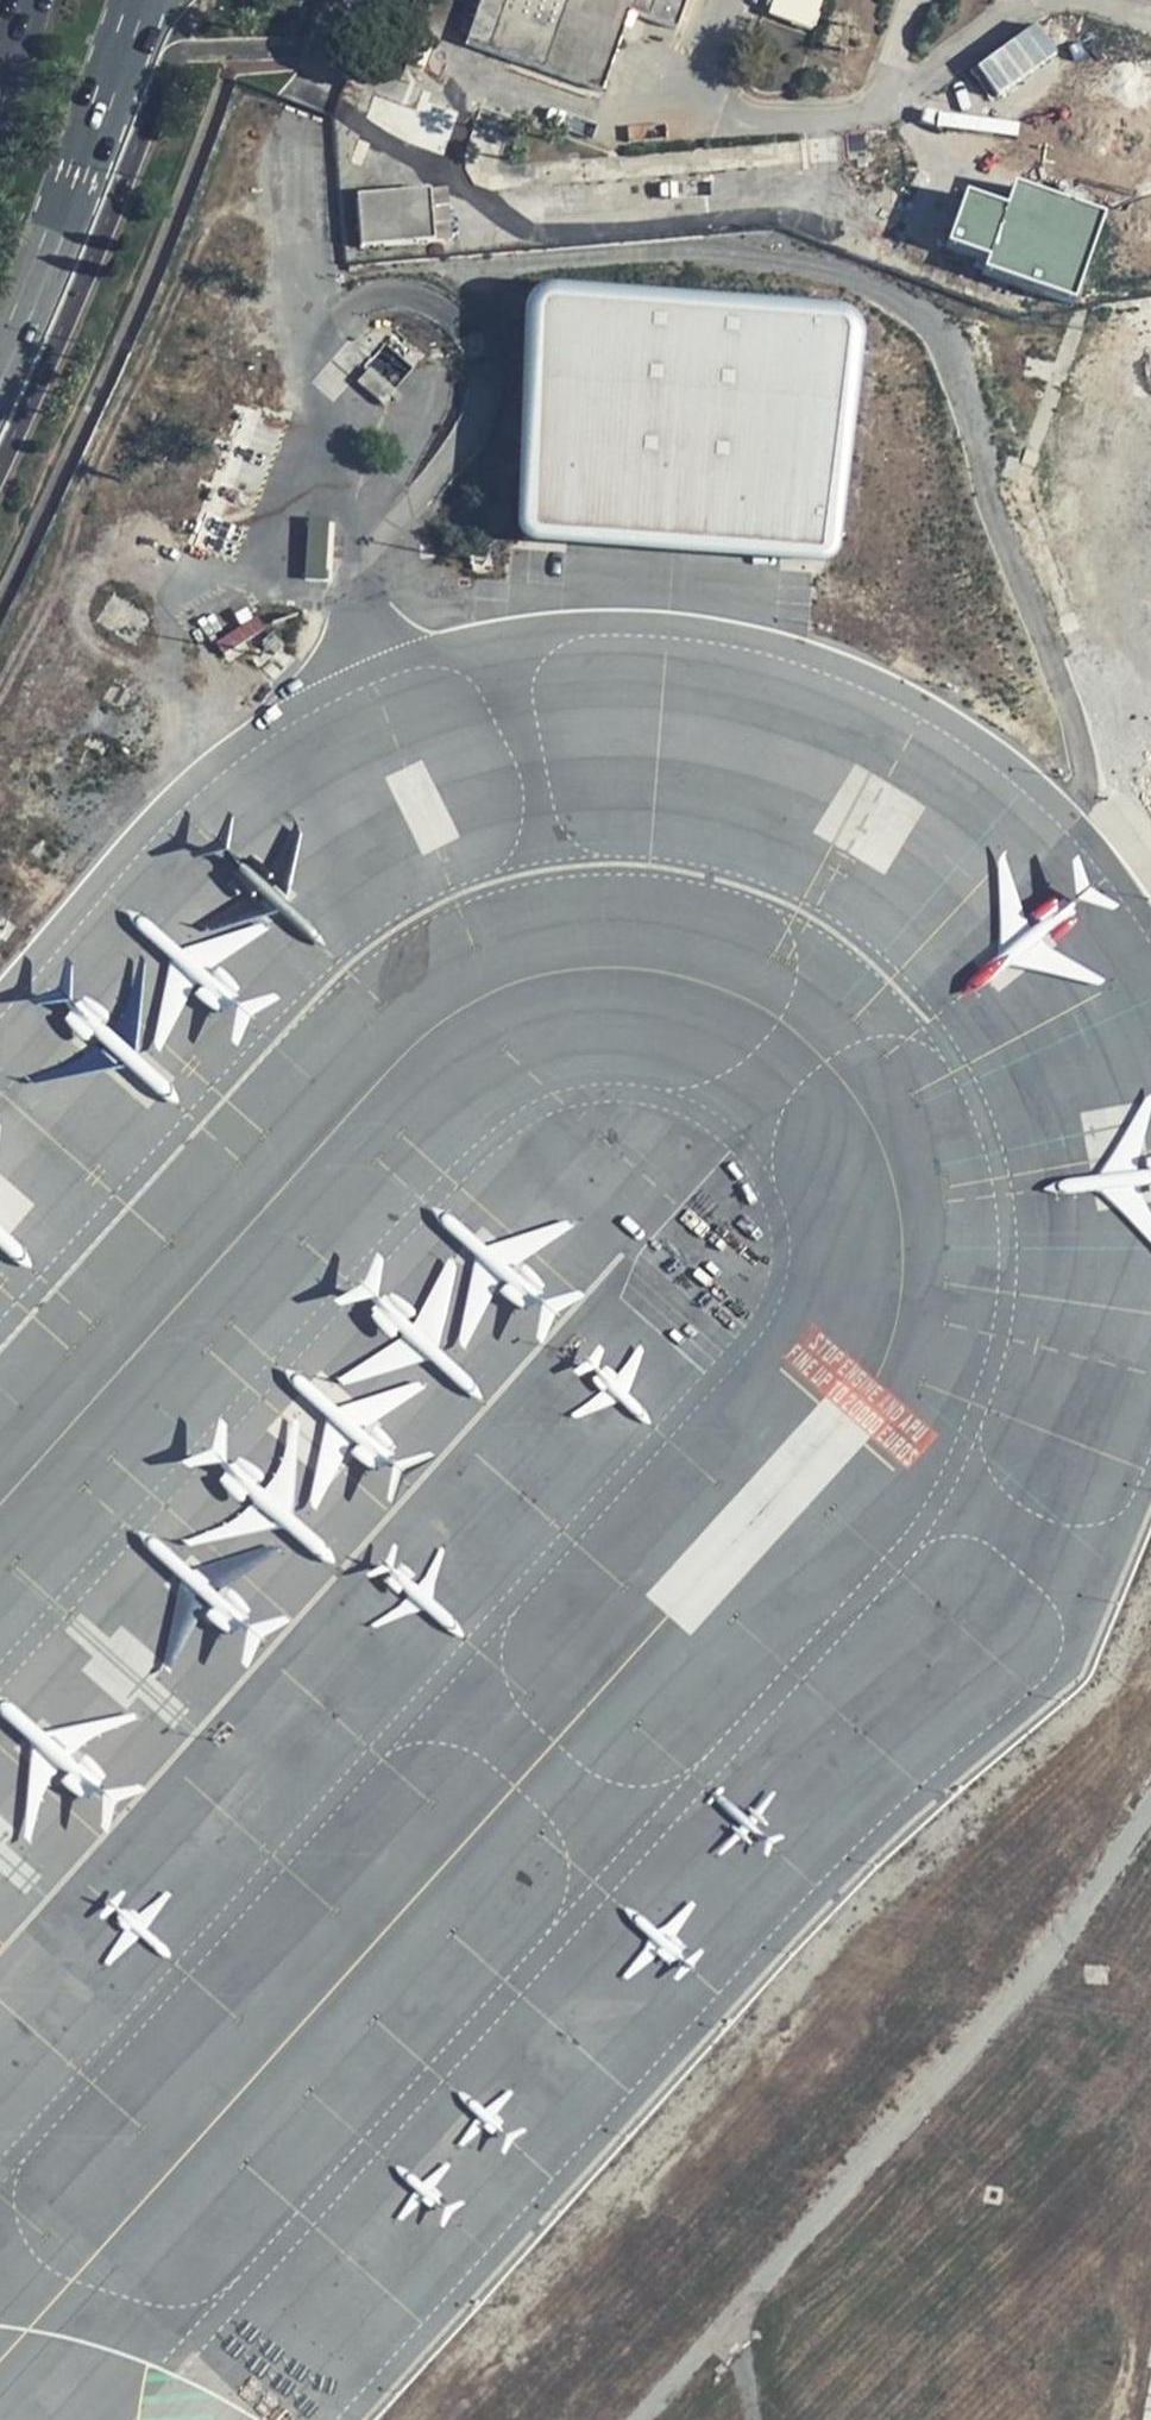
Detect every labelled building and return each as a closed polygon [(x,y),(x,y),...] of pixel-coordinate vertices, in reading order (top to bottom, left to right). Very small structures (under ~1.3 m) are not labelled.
[(473,41),(608,87),(637,4),(685,20),(692,0),(488,0),(473,41)] [(817,0),(783,0),(777,15),(809,25),(817,0)] [(976,61),(993,94),(1026,77),(1032,88),(1040,83),(1035,73),(1058,62),(1040,28),(976,61)] [(436,192),(353,193),(354,252),(436,251),(436,192)] [(838,315),(545,294),(535,298),(526,308),(523,318),(516,528),(517,535),(520,543),(525,548),(535,551),(825,572),(834,569),(839,560),(866,354),(866,341),(862,328),(852,321),(838,315)]
